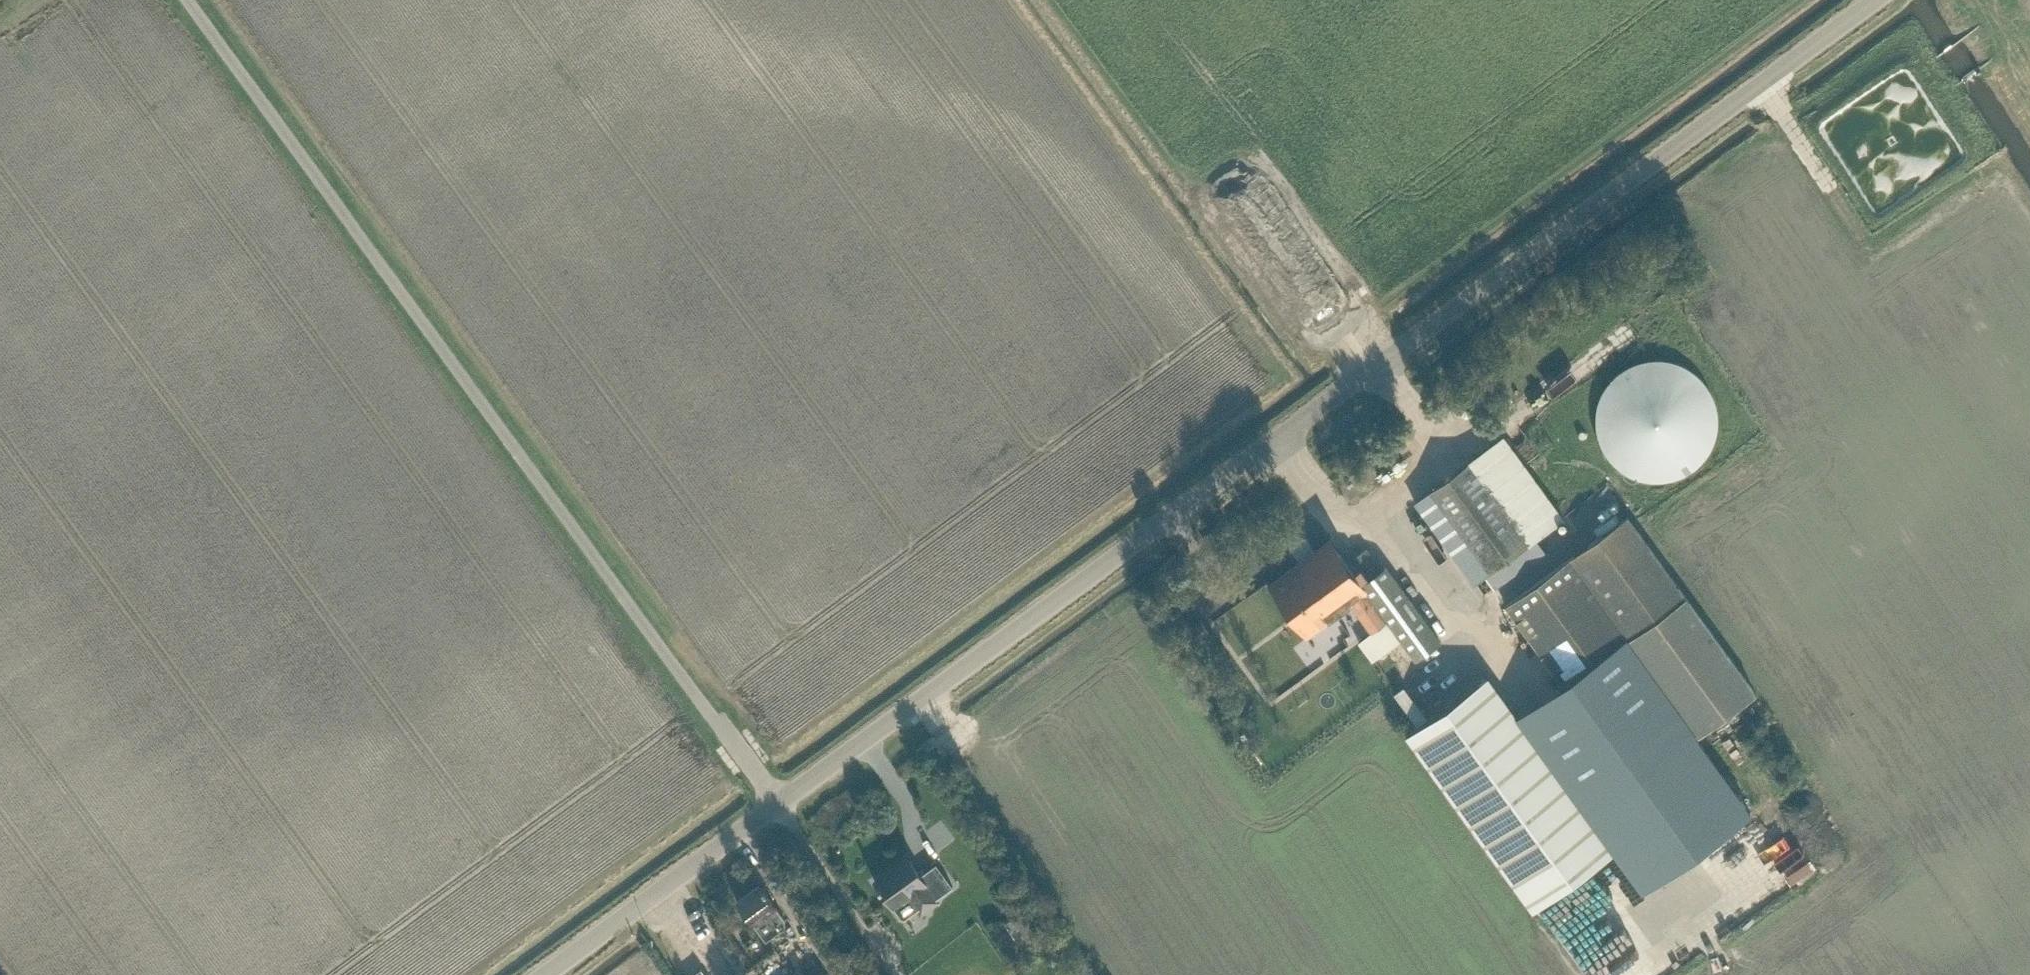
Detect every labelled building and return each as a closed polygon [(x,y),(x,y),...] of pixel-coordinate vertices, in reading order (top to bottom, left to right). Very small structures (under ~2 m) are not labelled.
[(1599,412),(1598,419),(1598,422),(1599,429),(1601,436),(1603,443),(1606,449),(1610,455),(1614,460),(1619,465),(1625,469),(1631,473),(1637,476),(1644,478),(1651,479),(1658,480),(1665,480),(1672,479),(1678,477),(1685,474),(1691,471),(1697,467),(1702,463),(1707,458),(1711,452),(1714,446),(1717,439),(1719,433),(1720,426),(1721,419),(1720,412),(1719,405),(1717,398),(1714,392),(1711,386),(1707,380),(1702,375),(1697,370),(1691,366),(1685,363),(1678,361),(1672,359),(1665,358),(1659,358),(1654,358),(1647,359),(1640,361),(1634,363),(1628,366),(1622,370),(1617,375),(1612,380),(1608,386),(1604,392),(1602,398),(1600,405),(1599,412)] [(1506,435),(1416,502),(1475,582),(1565,516),(1506,435)] [(1565,684),(1626,639),(1688,595),(1629,515),(1508,603),(1565,684)] [(1369,591),(1363,582),(1365,580),(1333,537),(1270,582),(1280,597),(1300,583),(1315,603),(1318,601),(1331,619),(1354,602),(1369,591)] [(1363,575),(1379,564),(1367,547),(1351,557),(1363,575)] [(1388,564),(1365,580),(1363,582),(1369,591),(1390,619),(1374,630),(1361,640),(1373,657),(1402,636),(1418,658),(1443,640),(1388,564)] [(1300,583),(1280,597),(1308,635),(1331,619),(1318,601),(1315,603),(1300,583)] [(1390,619),(1369,591),(1354,602),(1374,630),(1390,619)] [(1688,595),(1626,639),(1697,735),(1757,692),(1688,595)] [(1565,684),(1517,719),(1613,851),(1643,892),(1753,811),(1697,735),(1626,639),(1565,684)] [(1517,719),(1489,682),(1409,736),(1534,908),(1613,851),(1517,719)] [(1404,686),(1395,693),(1418,724),(1427,717),(1404,686)] [(906,857),(873,880),(893,907),(908,895),(920,911),(936,899),(924,883),(925,883),(906,857)] [(785,918),(782,915),(760,884),(737,901),(766,940),(785,925),(785,918)] [(813,911),(802,918),(810,929),(820,921),(813,911)] [(758,939),(734,957),(744,971),(768,953),(758,939)]
